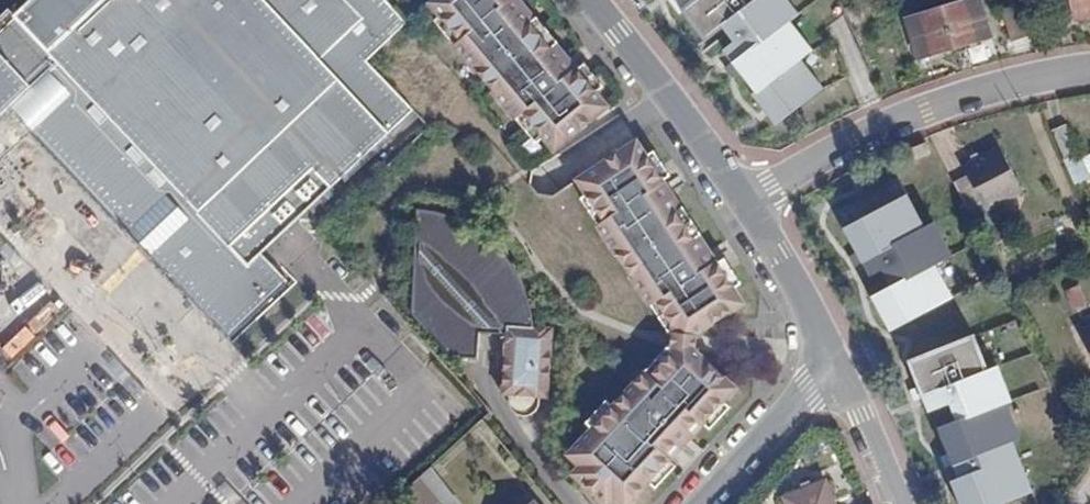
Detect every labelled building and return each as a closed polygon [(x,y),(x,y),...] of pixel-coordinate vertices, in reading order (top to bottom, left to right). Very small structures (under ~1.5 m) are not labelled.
[(412,22),(391,0),(35,0),(14,19),(7,12),(0,19),(0,99),(5,94),(12,101),(24,90),(57,125),(45,136),(133,229),(144,219),(163,239),(153,250),(233,334),(291,279),(267,254),(417,113),(369,63),(412,22)] [(436,9),(431,13),(450,37),(443,44),(448,50),(503,119),(510,113),(529,137),(541,151),(595,108),(583,94),(564,70),(566,68),(556,56),(549,62),(541,51),(519,24),(509,12),(517,5),(513,0),(429,0),(436,9)] [(683,12),(685,10),(707,37),(724,23),(735,36),(723,45),(732,56),(726,61),(733,69),(739,64),(754,83),(751,85),(774,113),(816,79),(795,53),(807,43),(785,17),(792,11),(784,0),(673,0),(683,12)] [(978,0),(971,0),(942,9),(955,48),(989,37),(978,0)] [(1073,19),(1089,17),(1089,0),(1070,0),(1073,19)] [(1011,44),(1029,37),(1018,5),(1000,12),(1011,44)] [(859,22),(854,9),(845,13),(850,26),(859,22)] [(907,20),(919,58),(955,48),(942,9),(907,20)] [(443,44),(450,37),(431,13),(423,19),(443,44)] [(548,46),(525,18),(519,24),(541,51),(548,46)] [(590,88),(571,64),(566,68),(564,70),(583,94),(590,88)] [(529,137),(510,113),(503,119),(521,143),(529,137)] [(1079,152),(1067,125),(1051,132),(1064,159),(1079,152)] [(672,327),(668,333),(669,334),(672,334),(672,332),(692,332),(738,300),(720,274),(710,260),(711,259),(702,245),(694,252),(685,239),(666,211),(658,200),(666,194),(657,181),(649,187),(639,175),(645,170),(636,158),(626,143),(567,187),(597,226),(591,230),(649,308),(654,303),(672,327)] [(961,195),(962,196),(969,209),(982,202),(987,211),(1023,191),(1000,146),(962,166),(967,174),(954,181),(961,195)] [(662,177),(644,153),(636,158),(645,170),(639,175),(649,187),(657,181),(662,177)] [(928,228),(900,177),(834,212),(872,281),(886,273),(895,290),(873,302),(893,339),(959,303),(940,269),(958,259),(938,223),(928,228)] [(982,202),(969,209),(977,224),(990,216),(987,211),(982,202)] [(474,218),(458,210),(438,203),(419,307),(455,354),(481,358),(484,331),(511,335),(502,396),(509,397),(508,398),(508,404),(508,409),(510,414),(515,418),(519,420),(526,420),(531,420),(534,418),(539,412),(540,408),(540,401),(548,401),(557,334),(538,331),(538,320),(535,305),(532,291),(526,275),(517,261),(508,247),(497,236),(487,227),(474,218)] [(692,235),(673,207),(666,211),(685,239),(692,235)] [(727,269),(717,254),(711,259),(710,260),(720,274),(727,269)] [(1064,291),(1073,309),(1088,303),(1079,283),(1064,291)] [(649,308),(668,333),(672,327),(654,303),(649,308)] [(1079,330),(1089,353),(1089,325),(1079,330)] [(715,347),(715,332),(692,332),(672,332),(672,334),(673,334),(672,347),(704,347),(715,347)] [(913,371),(923,396),(914,400),(919,414),(928,410),(934,425),(957,416),(965,434),(946,442),(957,470),(948,474),(952,485),(961,481),(967,496),(960,499),(962,503),(1043,503),(1024,456),(1031,453),(1016,416),(1023,414),(1007,376),(997,380),(982,343),(913,371)] [(652,375),(647,371),(615,405),(595,426),(570,454),(583,465),(575,474),(599,496),(607,488),(616,496),(624,503),(631,503),(655,479),(673,460),(675,457),(670,453),(681,442),(688,449),(700,436),(692,430),(702,418),(708,423),(728,401),(744,384),(704,347),(672,347),(672,350),(669,349),(672,353),(652,375)] [(669,349),(667,349),(647,371),(652,375),(672,353),(669,349)] [(431,466),(482,420),(489,414),(469,392),(344,503),(389,503),(404,490),(421,475),(431,466)] [(610,401),(590,422),(595,426),(615,405),(610,401)] [(714,429),(735,407),(728,401),(708,423),(714,429)] [(661,485),(679,466),(673,460),(655,479),(661,485)] [(439,499),(449,490),(431,466),(421,475),(439,499)] [(414,503),(436,503),(440,501),(439,499),(421,475),(404,490),(414,503)] [(825,480),(784,497),(787,503),(836,503),(825,480)] [(608,503),(616,496),(607,488),(599,496),(608,503)] [(460,503),(449,490),(439,499),(440,501),(443,503),(459,503),(460,503)]
